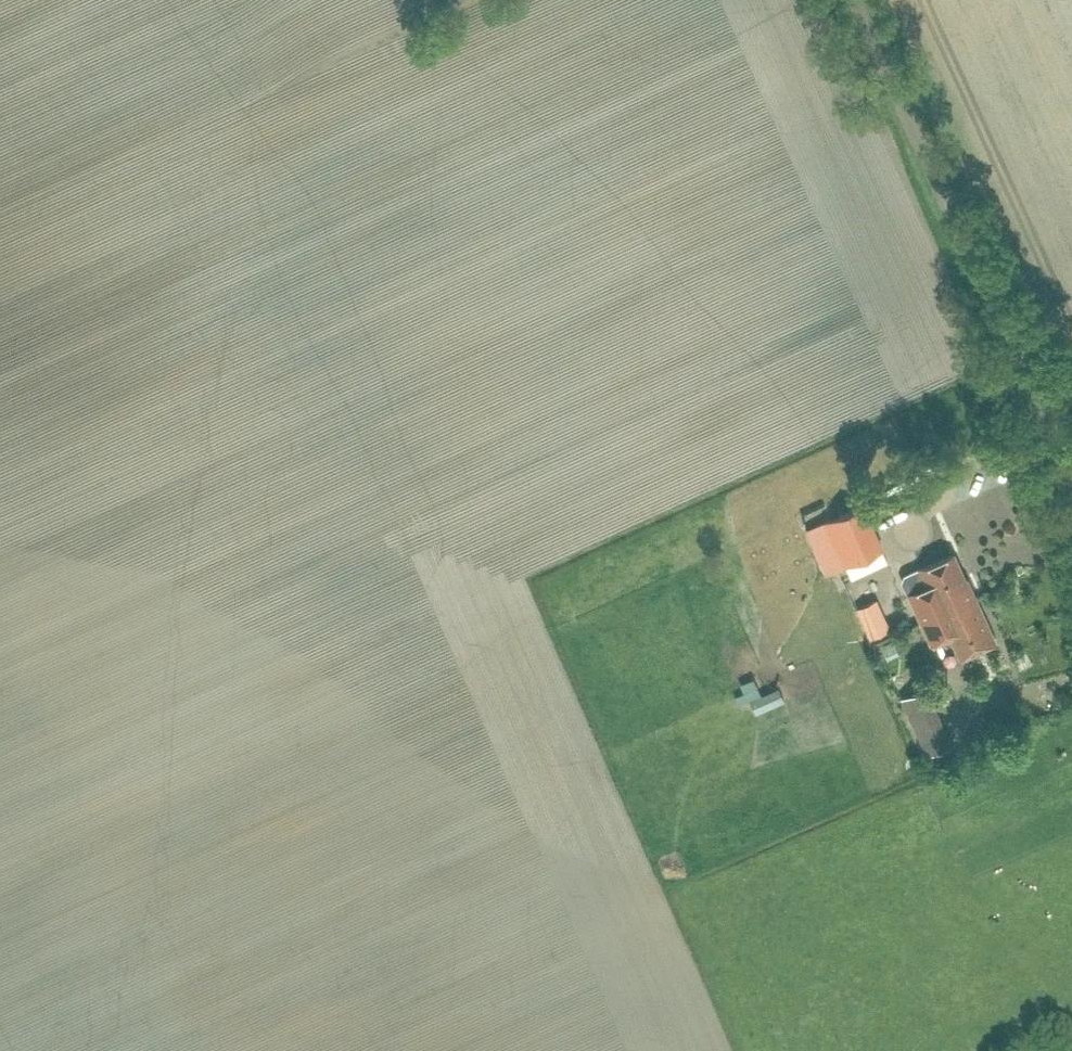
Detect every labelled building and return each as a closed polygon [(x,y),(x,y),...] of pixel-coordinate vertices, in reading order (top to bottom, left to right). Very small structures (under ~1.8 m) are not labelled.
[(824,518),(843,564),(883,546),(863,501),(824,518)] [(1043,535),(1047,543),(1054,541),(1050,532),(1043,535)] [(969,591),(951,552),(918,567),(925,583),(906,591),(919,620),(974,595),(971,589),(969,591)] [(974,595),(919,620),(930,643),(950,636),(959,656),(995,639),(974,595)] [(866,634),(886,624),(879,610),(859,619),(866,634)] [(887,658),(898,653),(891,640),(880,644),(887,658)] [(925,753),(951,742),(925,685),(899,696),(925,753)]
